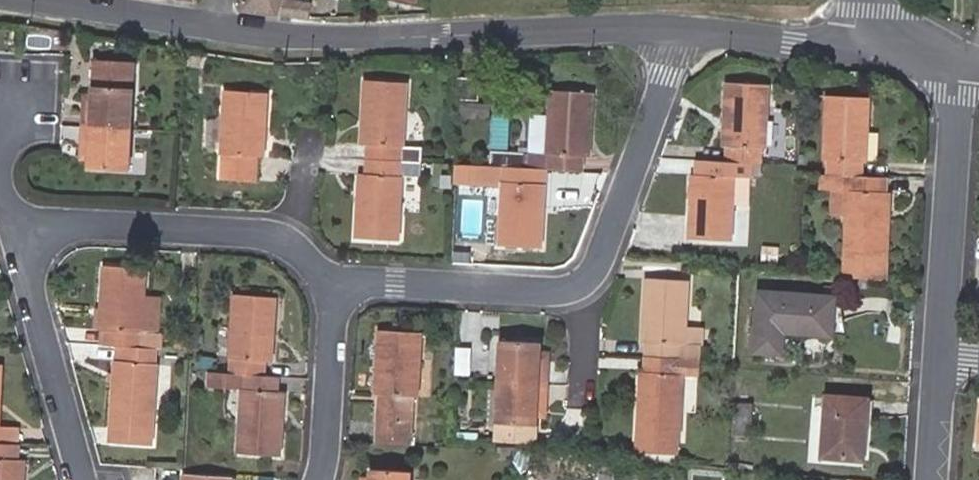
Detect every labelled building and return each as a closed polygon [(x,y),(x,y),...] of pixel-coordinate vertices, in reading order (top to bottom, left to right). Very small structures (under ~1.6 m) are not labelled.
[(281,13),(283,0),(246,0),(244,7),(281,13)] [(294,0),(284,0),(281,13),(310,17),(313,4),(301,1),(302,0),(296,0),(294,0)] [(83,125),(132,129),(135,63),(96,61),(94,91),(93,111),(84,110),(83,125)] [(480,100),(481,79),(461,78),(458,118),(493,120),(494,101),(480,100)] [(368,141),(368,157),(404,160),(421,160),(421,147),(405,146),(409,84),(365,81),(363,141),(368,141)] [(732,162),(760,164),(761,148),(766,148),(770,85),(728,83),(724,146),(728,146),(727,162),(732,162)] [(93,111),(94,91),(84,90),(84,110),(93,111)] [(268,93),(227,91),(222,178),(257,180),(259,153),(265,153),(268,93)] [(541,168),(584,171),(586,156),(590,156),(594,93),(553,91),(550,118),(535,117),(532,154),(494,151),(493,165),(541,168)] [(829,174),(835,174),(859,175),(860,158),(866,159),(870,99),(829,96),(825,157),(830,157),(829,174)] [(129,170),(132,129),(83,125),(82,141),(92,142),(91,161),(91,167),(129,170)] [(81,160),(91,161),(92,142),(82,141),(81,160)] [(420,175),(421,160),(404,160),(368,157),(367,173),(361,173),(358,237),(399,239),(403,174),(420,175)] [(762,164),(760,164),(732,162),(727,162),(698,160),(698,174),(694,174),(689,237),(733,240),(736,204),(748,206),(750,178),(762,178),(762,164)] [(493,165),(487,165),(487,178),(503,178),(500,246),(542,248),(545,184),(540,184),(541,168),(493,165)] [(829,174),(821,173),(820,192),(833,192),(833,216),(847,217),(849,187),(834,186),(835,174),(829,174)] [(859,175),(835,174),(834,186),(849,187),(847,217),(845,277),(887,281),(893,190),(889,189),(889,177),(859,175)] [(420,211),(421,178),(409,178),(409,211),(420,211)] [(780,247),(762,246),(761,263),(778,264),(780,247)] [(109,329),(108,344),(122,346),(161,348),(161,332),(157,332),(144,332),(146,298),(148,271),(105,268),(101,328),(109,329)] [(700,361),(701,346),(686,345),(686,328),(689,281),(647,279),(644,340),(648,341),(647,358),(700,361)] [(837,295),(760,289),(756,353),(784,354),(785,332),(834,335),(837,295)] [(232,357),(232,373),(267,375),(268,359),(274,360),(277,299),(234,296),(231,357),(232,357)] [(160,299),(146,298),(144,332),(157,332),(160,299)] [(702,329),(686,328),(686,345),(701,346),(702,329)] [(380,393),(377,444),(415,446),(422,332),(381,330),(377,392),(380,393)] [(500,381),(549,384),(551,370),(540,370),(542,350),(542,343),(502,340),(500,381)] [(154,444),(161,348),(122,346),(122,360),(117,360),(112,441),(154,444)] [(551,350),(542,350),(540,370),(551,370),(551,350)] [(472,357),(462,356),(461,370),(471,371),(472,357)] [(201,357),(200,371),(211,372),(217,372),(218,358),(201,357)] [(700,361),(647,358),(646,371),(643,370),(638,452),(676,454),(678,438),(680,438),(684,373),(700,374),(700,361)] [(19,429),(19,427),(1,426),(4,364),(0,364),(0,428),(19,429)] [(217,372),(211,372),(210,387),(242,389),(239,451),(282,453),(285,391),(279,390),(280,375),(267,375),(232,373),(217,372)] [(549,384),(500,381),(498,422),(496,440),(535,442),(537,416),(538,397),(549,397),(549,384)] [(869,397),(827,394),(823,456),(865,460),(869,397)] [(538,397),(537,416),(548,417),(549,397),(538,397)] [(737,402),(735,434),(751,435),(753,404),(737,402)] [(24,443),(25,430),(19,429),(0,428),(0,442),(22,443),(24,443)] [(27,460),(21,459),(22,443),(0,442),(0,479),(26,479),(27,460)] [(501,460),(524,461),(528,454),(501,452),(501,460)] [(413,472),(373,469),(372,477),(372,479),(412,479),(413,472)]
